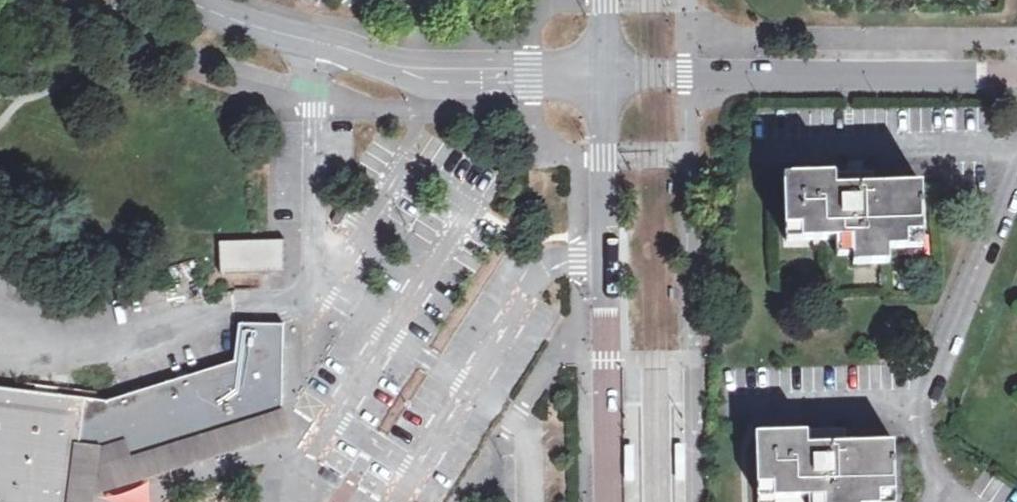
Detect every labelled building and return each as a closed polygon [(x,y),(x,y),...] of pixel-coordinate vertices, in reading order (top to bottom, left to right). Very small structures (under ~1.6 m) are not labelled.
[(860,187),(878,187),(878,175),(841,176),(841,188),(860,187)] [(926,186),(878,187),(860,187),(841,188),(841,176),(787,177),(787,189),(788,243),(843,242),(842,258),(859,258),(859,268),(897,266),(897,249),(927,247),(926,186)] [(218,245),(218,277),(283,276),(284,244),(218,245)] [(78,452),(99,454),(120,448),(127,467),(282,420),(282,328),(241,327),(233,367),(104,406),(0,393),(0,501),(72,501),(78,452)] [(94,501),(284,443),(284,420),(282,420),(127,467),(120,448),(99,454),(78,452),(72,501),(94,501)] [(847,436),(808,437),(808,446),(847,446),(847,436)] [(758,438),(759,501),(900,501),(898,446),(847,446),(808,446),(808,437),(758,438)] [(623,451),(623,486),(632,486),(632,451),(623,451)]
